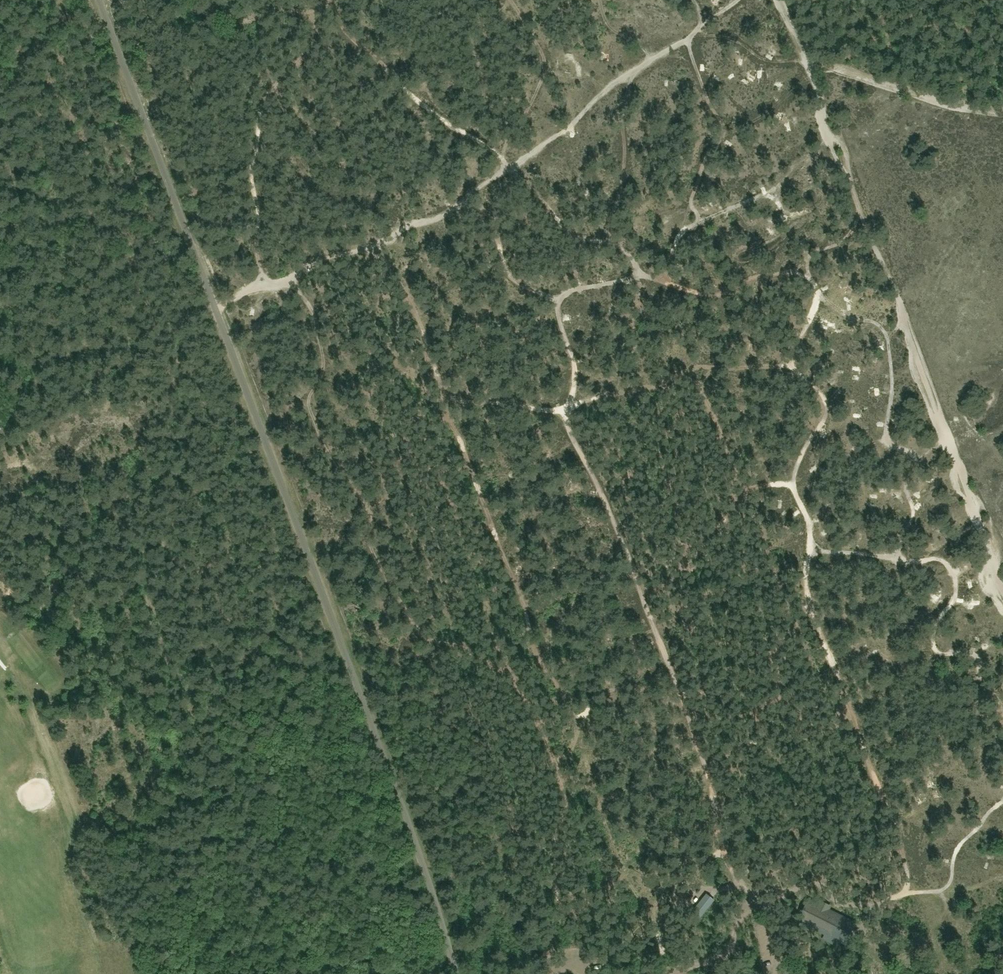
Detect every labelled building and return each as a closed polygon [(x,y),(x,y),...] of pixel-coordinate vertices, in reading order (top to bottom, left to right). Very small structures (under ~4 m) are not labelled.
[(706,894),(695,908),(703,914),(714,900),(706,894)] [(809,901),(799,920),(844,943),(853,923),(827,910),(829,906),(820,901),(818,905),(809,901)]
